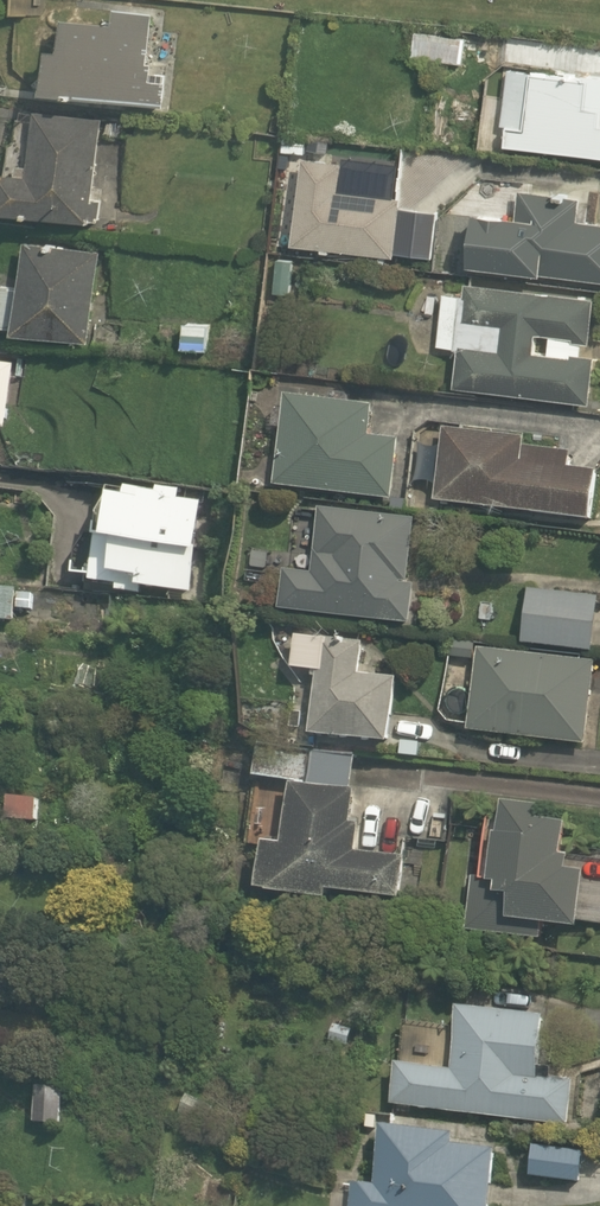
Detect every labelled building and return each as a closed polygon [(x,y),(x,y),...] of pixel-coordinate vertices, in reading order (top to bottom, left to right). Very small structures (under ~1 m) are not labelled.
[(10,11),(46,14),(47,0),(10,0),(10,11)] [(114,25),(59,19),(51,88),(165,102),(168,77),(148,75),(156,8),(117,4),(114,25)] [(469,33),(414,29),(412,57),(467,61),(469,33)] [(509,63),(503,140),(599,147),(599,44),(587,43),(585,69),(509,63)] [(116,187),(98,185),(107,116),(36,107),(34,124),(12,121),(2,207),(78,216),(112,220),(116,187)] [(389,163),(306,153),(295,243),(395,256),(403,195),(385,193),(389,163)] [(472,262),(599,276),(599,217),(583,215),(585,194),(523,187),(520,212),(478,208),(472,262)] [(27,272),(0,268),(0,327),(38,333),(88,340),(101,246),(32,236),(27,272)] [(440,344),(466,346),(462,386),(589,397),(599,288),(472,277),(471,289),(444,287),(440,344)] [(13,426),(18,383),(20,362),(0,359),(0,424),(13,426)] [(372,404),(288,394),(277,485),(393,499),(401,433),(369,429),(372,404)] [(523,431),(446,424),(439,502),(591,516),(596,466),(521,459),(523,431)] [(203,545),(211,494),(177,490),(178,483),(163,481),(162,487),(110,480),(103,531),(96,581),(196,595),(203,545)] [(282,557),(282,607),(413,616),(420,512),(330,506),(327,560),(282,557)] [(15,617),(16,607),(37,608),(38,586),(0,584),(0,617),(15,617)] [(530,587),(524,644),(594,651),(599,596),(599,594),(530,587)] [(366,669),(370,635),(297,627),(286,737),(311,740),(312,729),(398,738),(404,673),(366,669)] [(478,687),(474,737),(592,747),(599,660),(599,658),(482,647),(481,658),(455,656),(452,685),(478,687)] [(360,752),(261,745),(258,778),(296,780),(291,839),(267,837),(264,886),(289,888),(288,905),(331,908),(332,894),(407,899),(411,841),(452,844),(455,790),(358,783),(360,752)] [(512,919),(599,923),(599,864),(574,863),(575,848),(565,847),(567,811),(540,809),(540,796),(508,795),(507,816),(489,815),(486,878),(477,877),(474,932),(511,934),(512,919)] [(458,1018),(406,1013),(397,1102),(576,1121),(581,1076),(539,1072),(546,1010),(460,1001),(458,1018)] [(66,1076),(36,1075),(34,1123),(64,1124),(66,1076)] [(350,1205),(494,1205),(501,1132),(394,1122),(388,1181),(352,1177),(350,1205)] [(585,1150),(534,1144),(531,1170),(581,1177),(585,1150)]
